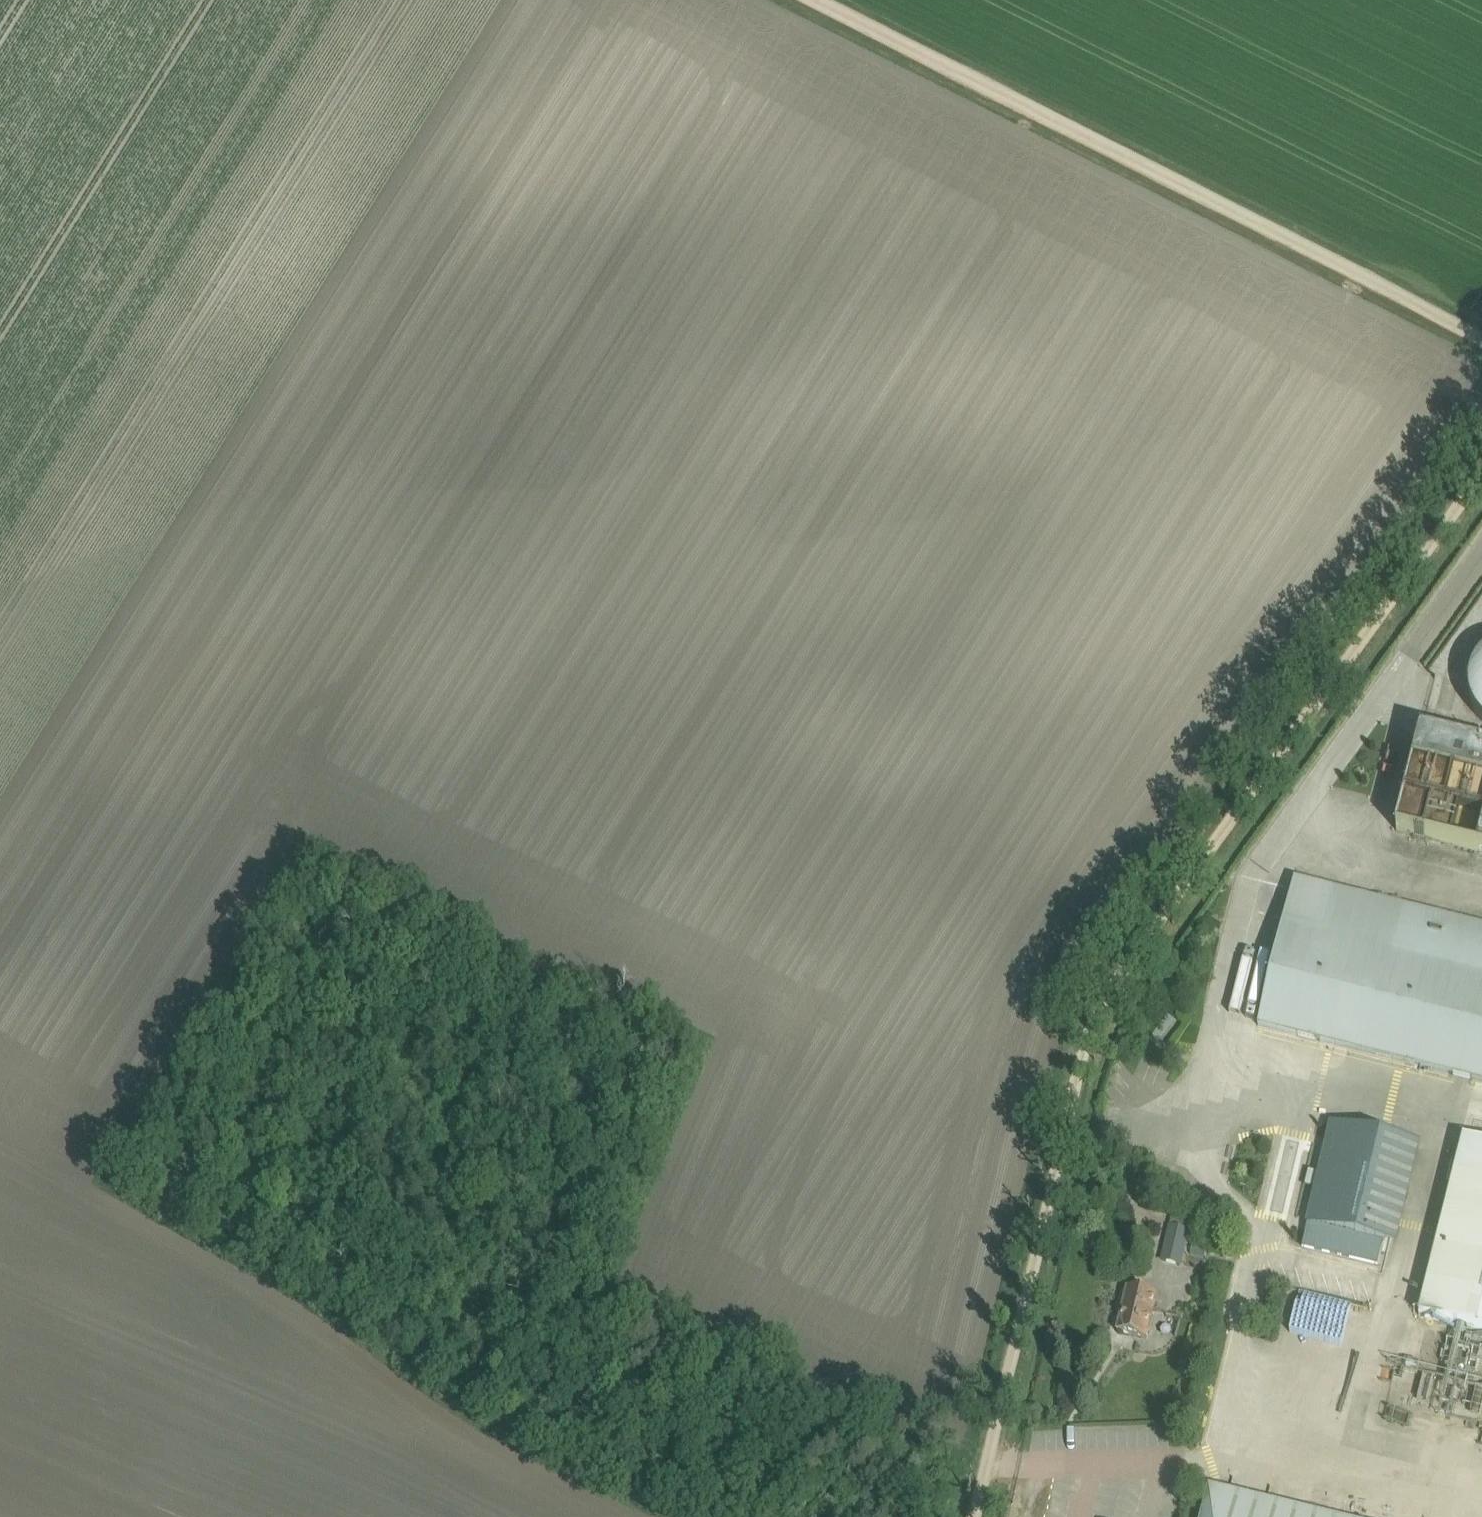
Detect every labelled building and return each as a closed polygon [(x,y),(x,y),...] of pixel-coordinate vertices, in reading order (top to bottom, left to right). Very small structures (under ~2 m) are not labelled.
[(1477,661),(1470,673),(1467,687),(1468,701),(1474,714),(1481,723),(1481,656),(1477,661)] [(1481,853),(1481,750),(1420,734),(1396,831),(1481,853)] [(1481,1082),(1481,927),(1295,880),(1259,1026),(1481,1082)] [(1358,1212),(1376,1137),(1332,1126),(1303,1247),(1375,1263),(1379,1242),(1384,1218),(1358,1212)] [(1384,1218),(1379,1242),(1402,1246),(1425,1148),(1376,1137),(1358,1212),(1384,1218)] [(1481,1331),(1481,1143),(1464,1138),(1420,1316),(1481,1331)] [(1173,1218),(1163,1261),(1180,1265),(1190,1222),(1173,1218)] [(1118,1332),(1127,1335),(1147,1339),(1157,1296),(1128,1289),(1118,1332)] [(1209,1487),(1202,1516),(1328,1516),(1209,1487)]
